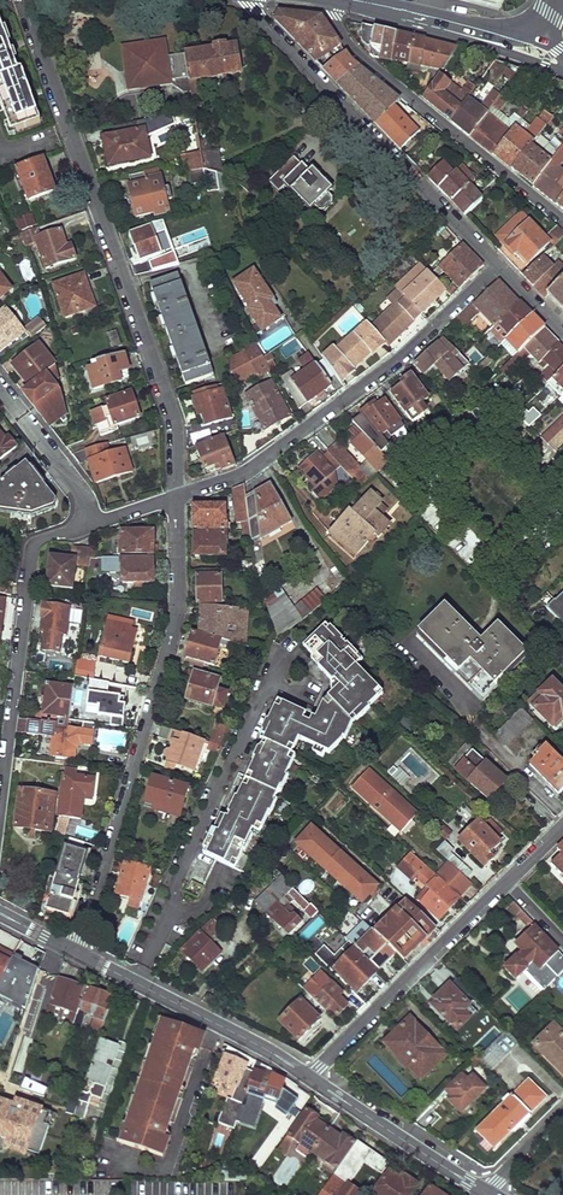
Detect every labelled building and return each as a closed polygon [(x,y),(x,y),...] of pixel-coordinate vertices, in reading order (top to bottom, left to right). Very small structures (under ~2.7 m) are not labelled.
[(0,16),(0,93),(3,101),(0,102),(0,107),(2,111),(6,109),(14,131),(42,121),(25,70),(22,70),(2,15),(0,16)] [(280,15),(275,23),(313,63),(339,45),(322,21),(297,18),(280,15)] [(362,27),(361,39),(369,51),(372,51),(371,57),(375,61),(392,64),(397,36),(373,30),(362,27)] [(397,36),(392,64),(409,67),(409,66),(414,40),(404,38),(397,36)] [(414,40),(409,66),(442,74),(457,52),(436,46),(414,40)] [(169,59),(166,44),(125,50),(131,91),(172,85),(186,94),(193,93),(192,86),(187,56),(169,59)] [(339,45),(313,63),(314,65),(338,89),(361,71),(352,65),(339,45)] [(218,52),(187,56),(192,86),(200,85),(199,82),(244,75),(244,74),(240,49),(229,51),(228,48),(218,50),(218,52)] [(361,71),(338,89),(341,92),(376,127),(395,108),(400,103),(399,102),(361,71)] [(438,78),(422,101),(451,124),(471,97),(477,89),(470,84),(461,95),(459,98),(448,89),(450,87),(438,78)] [(461,95),(450,87),(448,89),(459,98),(461,95)] [(471,97),(451,124),(471,140),(487,118),(491,112),(471,97)] [(499,101),(491,112),(497,117),(506,106),(499,101)] [(395,108),(376,127),(378,129),(401,153),(420,133),(395,108)] [(521,113),(514,124),(518,127),(526,116),(521,113)] [(524,139),(514,131),(511,136),(494,158),(513,174),(531,150),(553,120),(545,115),(539,123),(537,122),(524,139)] [(487,118),(471,140),(494,158),(511,136),(487,118)] [(144,131),(107,139),(113,165),(150,157),(144,131)] [(208,139),(199,141),(200,152),(203,170),(216,172),(223,174),(219,149),(210,150),(208,139)] [(533,190),(557,209),(562,201),(562,174),(558,170),(562,164),(562,149),(551,165),(533,190)] [(531,150),(513,174),(533,190),(551,165),(531,150)] [(200,152),(180,155),(182,169),(189,172),(203,170),(200,152)] [(42,160),(18,169),(30,202),(56,192),(50,174),(47,175),(42,160)] [(297,160),(272,184),(281,194),(288,187),(294,193),(293,197),(298,202),(301,202),(311,212),(314,209),(319,213),(325,213),(333,205),(333,200),(329,195),(333,191),(313,170),(311,173),(304,165),(302,166),(297,160)] [(445,168),(430,183),(433,186),(440,193),(455,178),(445,168)] [(159,169),(128,176),(130,184),(126,185),(134,220),(153,215),(153,219),(170,215),(167,201),(172,200),(169,187),(163,188),(159,169)] [(203,170),(189,172),(191,185),(205,183),(203,170)] [(216,172),(203,170),(205,183),(206,193),(218,191),(216,172)] [(228,192),(223,174),(216,172),(218,191),(218,193),(228,192)] [(455,177),(455,178),(468,191),(469,192),(473,187),(474,186),(460,172),(455,177)] [(455,178),(440,193),(453,207),(469,192),(468,191),(455,178)] [(469,192),(453,207),(467,222),(482,205),(469,192)] [(33,218),(19,223),(23,232),(36,227),(33,218)] [(520,218),(497,240),(501,244),(513,233),(524,222),(520,218)] [(513,233),(501,244),(515,258),(518,255),(529,266),(549,247),(533,230),(524,222),(513,233)] [(152,224),(125,233),(137,265),(163,256),(152,224)] [(39,231),(25,235),(29,246),(39,242),(49,269),(77,259),(72,248),(68,249),(62,232),(42,240),(39,231)] [(548,243),(554,249),(562,240),(562,236),(559,232),(548,243)] [(438,269),(432,273),(437,278),(443,273),(460,292),(484,269),(462,246),(438,269)] [(558,266),(551,273),(540,262),(523,279),(527,283),(546,302),(549,300),(562,284),(562,271),(558,266)] [(420,267),(395,290),(400,295),(421,318),(433,307),(431,304),(434,301),(436,303),(446,294),(420,267)] [(254,274),(236,286),(253,312),(250,314),(264,334),(282,321),(271,304),(273,303),(254,274)] [(181,275),(152,286),(187,385),(215,377),(181,275)] [(84,276),(56,287),(67,319),(96,308),(84,276)] [(10,293),(0,279),(0,301),(10,293)] [(498,283),(457,323),(465,331),(480,316),(494,330),(498,327),(520,306),(498,283)] [(549,300),(562,314),(562,284),(549,300)] [(453,288),(447,295),(451,299),(458,293),(453,288)] [(398,306),(372,330),(385,346),(388,349),(421,318),(400,295),(394,302),(398,306)] [(520,306),(498,327),(511,340),(533,319),(520,306)] [(0,317),(0,354),(23,336),(6,312),(0,317)] [(42,319),(29,330),(36,339),(46,331),(42,319)] [(511,340),(507,343),(519,355),(545,331),(533,319),(511,340)] [(335,348),(322,359),(341,382),(353,372),(348,367),(368,351),(372,356),(385,346),(372,330),(367,325),(337,351),(335,348)] [(490,334),(503,347),(507,343),(511,340),(498,327),(494,330),(490,334)] [(515,360),(503,370),(509,375),(529,356),(539,366),(541,364),(559,347),(545,331),(519,355),(515,360)] [(116,332),(109,334),(114,348),(121,346),(116,332)] [(468,366),(443,341),(415,368),(423,375),(431,367),(448,385),(468,366)] [(519,355),(507,343),(503,347),(515,360),(519,355)] [(246,356),(230,364),(234,390),(258,377),(260,381),(272,374),(268,367),(265,360),(256,345),(245,353),(246,356)] [(541,364),(546,369),(551,365),(555,368),(543,380),(549,386),(562,373),(562,350),(559,347),(541,364)] [(55,369),(56,369),(38,348),(12,369),(30,390),(46,376),(54,369),(55,369)] [(308,354),(288,367),(292,373),(282,380),(301,407),(330,388),(308,354)] [(101,371),(89,374),(95,393),(123,383),(120,375),(131,372),(126,356),(99,365),(101,371)] [(273,363),(270,357),(265,360),(268,367),(273,363)] [(489,359),(475,372),(479,376),(492,362),(489,359)] [(273,363),(268,367),(272,374),(277,371),(273,363)] [(47,378),(25,397),(48,428),(50,429),(66,415),(60,392),(54,386),(59,381),(56,369),(55,369),(54,369),(46,376),(47,378)] [(131,372),(120,375),(123,383),(134,380),(131,372)] [(538,396),(543,401),(554,390),(562,399),(562,398),(562,373),(549,386),(538,396)] [(402,390),(392,398),(413,424),(427,414),(421,406),(428,401),(411,379),(400,387),(402,390)] [(271,383),(247,397),(265,432),(291,418),(271,383)] [(518,386),(508,396),(514,402),(525,393),(518,386)] [(111,409),(92,416),(95,426),(97,425),(101,437),(120,431),(118,426),(141,418),(133,394),(109,403),(111,409)] [(224,394),(195,400),(197,412),(200,412),(204,428),(229,423),(224,394)] [(361,417),(351,425),(362,436),(381,453),(389,447),(385,442),(404,428),(382,401),(375,407),(372,404),(359,415),(361,417)] [(525,408),(518,415),(531,428),(543,417),(534,409),(530,413),(525,408)] [(542,439),(549,446),(562,433),(562,421),(560,424),(558,424),(542,439)] [(549,446),(555,452),(562,444),(562,433),(549,446)] [(17,448),(10,440),(7,442),(0,434),(0,462),(17,448)] [(362,436),(351,448),(367,463),(376,471),(388,459),(381,453),(362,436)] [(225,439),(197,449),(206,472),(217,468),(221,467),(222,469),(222,471),(235,467),(225,439)] [(113,443),(85,451),(86,455),(114,447),(113,443)] [(361,469),(335,445),(328,453),(338,463),(361,485),(367,481),(370,478),(369,478),(361,469)] [(126,451),(89,463),(96,484),(133,472),(126,451)] [(338,463),(328,453),(321,460),(331,470),(338,463)] [(316,455),(298,472),(314,492),(312,494),(322,504),(331,494),(326,489),(322,485),(328,479),(334,473),(331,470),(321,460),(316,455)] [(376,471),(367,463),(361,469),(369,478),(376,471)] [(0,492),(0,511),(15,513),(15,519),(20,519),(21,514),(33,515),(55,507),(55,502),(26,465),(1,485),(0,492)] [(332,483),(328,479),(322,485),(326,489),(332,483)] [(245,487),(234,491),(237,525),(242,525),(242,532),(250,532),(246,501),(245,487)] [(271,487),(246,501),(250,532),(251,543),(258,538),(260,541),(292,523),(271,487)] [(350,511),(331,532),(344,543),(346,541),(359,552),(376,534),(379,536),(390,524),(381,516),(375,510),(383,501),(372,492),(361,505),(355,500),(347,509),(350,511)] [(383,501),(375,510),(381,516),(389,507),(383,501)] [(224,507),(194,508),(195,530),(230,529),(229,525),(227,525),(227,520),(224,520),(224,507)] [(250,532),(242,532),(244,543),(251,543),(250,532)] [(331,532),(329,535),(354,558),(359,552),(346,541),(344,543),(331,532)] [(154,534),(125,534),(124,546),(121,546),(121,552),(119,552),(119,556),(158,556),(158,547),(154,547),(154,534)] [(230,534),(195,535),(196,559),(225,558),(225,556),(228,556),(228,547),(226,547),(226,540),(230,539),(230,534)] [(88,559),(89,550),(89,549),(71,548),(70,559),(48,557),(45,588),(71,591),(74,568),(87,569),(87,568),(88,559)] [(89,550),(88,559),(95,559),(96,551),(89,550)] [(119,568),(121,568),(122,574),(123,574),(124,584),(159,583),(159,561),(119,563),(119,568)] [(235,562),(234,574),(251,574),(253,567),(253,562),(235,562)] [(221,576),(197,577),(198,606),(225,605),(225,599),(222,599),(221,576)] [(11,596),(12,583),(0,582),(0,594),(11,596)] [(287,601),(267,613),(277,636),(279,641),(328,598),(317,589),(295,609),(287,601)] [(42,605),(40,618),(43,618),(41,632),(44,633),(43,651),(58,652),(61,634),(64,635),(67,610),(63,609),(64,607),(71,608),(71,609),(77,610),(78,608),(83,609),(83,603),(45,599),(45,606),(42,605)] [(548,609),(562,624),(562,602),(560,605),(556,603),(555,602),(548,609)] [(444,607),(420,632),(484,696),(503,676),(525,653),(497,625),(480,642),(444,607)] [(205,617),(201,617),(201,628),(205,628),(205,635),(221,640),(233,644),(234,629),(241,630),(241,611),(205,609),(205,617)] [(234,629),(233,644),(234,644),(245,648),(247,611),(241,611),(241,630),(234,629)] [(108,624),(100,657),(129,664),(137,631),(120,627),(121,620),(110,618),(109,625),(108,624)] [(326,625),(303,648),(322,667),(318,670),(333,685),(335,683),(340,689),(323,705),(316,721),(313,720),(311,724),(305,721),(307,717),(279,704),(268,728),(265,726),(256,747),(260,749),(255,760),(257,761),(238,803),(235,802),(227,819),(223,817),(214,834),(212,833),(203,852),(206,852),(204,857),(234,871),(243,853),(245,854),(253,837),(251,835),(253,832),(259,835),(266,820),(269,821),(277,805),(274,804),(278,795),(281,797),(289,779),(286,778),(295,760),(290,758),(297,743),(328,757),(345,740),(347,741),(354,724),(358,721),(359,723),(372,710),(370,708),(385,694),(364,672),(360,676),(354,670),(364,660),(332,627),(330,629),(326,625)] [(195,634),(187,659),(189,660),(205,664),(216,668),(222,646),(233,649),(234,644),(233,644),(221,640),(221,642),(195,634)] [(77,656),(75,677),(91,679),(93,680),(96,659),(77,656)] [(205,664),(189,660),(187,667),(203,672),(205,664)] [(190,672),(186,684),(192,685),(187,701),(212,708),(213,707),(217,691),(221,681),(190,672)] [(93,680),(91,679),(88,705),(101,706),(100,714),(113,715),(112,726),(124,727),(127,703),(122,703),(123,696),(107,694),(109,681),(93,680)] [(68,689),(46,687),(43,715),(41,715),(37,718),(36,723),(54,725),(53,731),(65,732),(66,729),(67,720),(69,720),(70,715),(73,687),(74,681),(69,680),(68,689)] [(532,704),(554,728),(562,720),(562,692),(554,683),(532,704)] [(213,707),(223,710),(227,694),(217,691),(213,707)] [(523,710),(495,736),(507,747),(534,722),(523,710)] [(410,712),(399,723),(407,731),(418,719),(410,712)] [(20,721),(18,735),(53,739),(52,757),(64,758),(65,757),(75,758),(76,748),(82,743),(94,744),(95,732),(66,729),(65,732),(53,731),(54,725),(36,723),(20,721)] [(219,727),(210,745),(220,749),(229,731),(219,727)] [(163,728),(160,737),(176,743),(173,752),(172,751),(170,751),(168,751),(167,752),(166,753),(166,755),(166,756),(167,757),(168,758),(171,759),(169,763),(176,765),(196,772),(206,744),(201,742),(163,728)] [(210,745),(209,749),(218,754),(220,749),(210,745)] [(528,764),(559,794),(562,790),(562,763),(546,746),(528,764)] [(471,781),(470,782),(488,799),(507,778),(473,747),(455,767),(471,781)] [(169,763),(166,774),(172,777),(176,765),(169,763)] [(64,776),(61,818),(81,820),(84,794),(93,795),(95,779),(77,777),(77,765),(63,764),(61,776),(64,776)] [(412,779),(400,769),(399,770),(395,766),(388,774),(404,788),(412,779)] [(371,768),(352,788),(401,833),(419,812),(371,768)] [(153,777),(146,802),(144,807),(154,810),(178,817),(187,788),(153,777)] [(21,792),(16,828),(47,833),(49,818),(53,818),(56,798),(21,792)] [(454,833),(444,823),(439,830),(449,839),(454,833)] [(477,823),(457,845),(484,869),(493,860),(489,856),(500,844),(477,823)] [(380,887),(313,825),(296,843),(363,904),(370,897),(379,888),(380,887)] [(67,837),(48,911),(69,916),(86,852),(81,851),(83,842),(67,837)] [(551,865),(562,877),(562,843),(556,850),(561,855),(551,865)] [(412,850),(398,864),(414,880),(418,876),(427,866),(412,850)] [(126,864),(116,897),(140,905),(150,871),(126,864)] [(447,864),(437,875),(438,876),(459,897),(469,886),(447,864)] [(427,866),(418,876),(428,886),(437,877),(438,876),(437,875),(435,873),(427,866)] [(284,876),(257,904),(267,915),(295,887),(284,876)] [(433,891),(422,903),(439,920),(459,898),(437,877),(428,886),(433,891)] [(188,884),(183,896),(198,903),(204,892),(188,884)] [(391,907),(401,898),(389,885),(379,894),(391,907)] [(428,886),(417,898),(422,903),(433,891),(428,886)] [(381,890),(379,888),(370,897),(372,898),(381,890)] [(295,889),(269,916),(289,937),(303,923),(289,908),(295,902),(313,920),(320,913),(313,905),(311,906),(295,889)] [(29,892),(24,912),(34,917),(38,897),(29,892)] [(435,930),(406,901),(374,933),(397,955),(403,962),(435,930)] [(507,971),(517,981),(527,971),(531,974),(533,971),(530,967),(534,964),(549,979),(553,984),(562,974),(562,958),(534,928),(535,926),(514,904),(510,909),(530,931),(516,946),(524,955),(518,961),(516,961),(507,971)] [(364,923),(347,940),(356,949),(379,972),(397,955),(374,933),(364,923)] [(211,925),(183,954),(203,974),(220,956),(205,941),(216,930),(211,925)] [(5,971),(10,962),(20,942),(0,931),(0,968),(5,971)] [(337,951),(346,937),(337,932),(328,945),(337,951)] [(7,1011),(14,999),(28,972),(20,968),(32,948),(20,942),(10,962),(11,963),(0,984),(0,1007),(7,1011)] [(327,944),(317,953),(331,969),(341,960),(327,944)] [(356,949),(334,971),(357,994),(379,972),(356,949)] [(317,986),(309,995),(323,1010),(325,1012),(328,1009),(337,1017),(346,1007),(338,998),(342,995),(320,974),(313,982),(317,986)] [(553,984),(549,979),(537,991),(541,995),(553,984)] [(82,988),(57,980),(45,1019),(52,1021),(56,1010),(69,1014),(66,1026),(71,1027),(77,1008),(80,1001),(78,1000),(82,988)] [(437,1002),(433,1007),(457,1031),(471,1018),(465,1012),(470,1006),(449,986),(435,1000),(437,1002)] [(71,1027),(71,1030),(79,1033),(86,1013),(95,1016),(92,1026),(102,1029),(112,997),(87,990),(81,1009),(77,1008),(71,1027)] [(309,995),(280,1024),(298,1042),(327,1014),(325,1012),(323,1010),(309,995)] [(14,999),(7,1011),(19,1016),(25,1004),(14,999)] [(158,1018),(117,1142),(166,1158),(172,1140),(169,1132),(194,1057),(201,1053),(207,1034),(158,1018)] [(409,1020),(384,1044),(396,1055),(401,1066),(408,1069),(420,1080),(445,1056),(409,1020)] [(534,1045),(544,1056),(546,1054),(562,1071),(562,1037),(553,1026),(534,1045)] [(520,1043),(507,1029),(477,1060),(489,1073),(520,1043)] [(101,1040),(75,1117),(85,1119),(93,1097),(105,1101),(121,1047),(101,1040)] [(256,1062),(249,1058),(246,1065),(225,1057),(216,1081),(237,1089),(231,1102),(229,1100),(219,1126),(235,1131),(246,1095),(254,1069),(256,1062)] [(292,1113),(300,1099),(283,1089),(285,1081),(275,1076),(254,1069),(246,1095),(279,1105),(292,1113)] [(460,1077),(441,1095),(460,1114),(484,1090),(472,1077),(467,1083),(460,1077)] [(26,1079),(22,1088),(25,1090),(39,1096),(43,1087),(26,1079)] [(529,1080),(513,1097),(530,1114),(547,1098),(529,1080)] [(513,1097),(476,1133),(493,1150),(530,1114),(513,1097)] [(307,1111),(289,1139),(295,1143),(299,1146),(312,1154),(328,1130),(315,1122),(317,1118),(307,1111)] [(7,1125),(1,1141),(11,1145),(18,1129),(7,1125)] [(35,1129),(31,1137),(42,1141),(46,1134),(35,1129)] [(328,1130),(312,1154),(336,1170),(353,1143),(343,1136),(341,1139),(328,1130)] [(284,1157),(295,1143),(289,1139),(286,1137),(276,1152),(284,1157)] [(312,1154),(299,1146),(295,1152),(308,1160),(312,1154)] [(81,1157),(76,1172),(86,1175),(91,1160),(81,1157)] [(374,1194),(410,1194),(416,1185),(404,1177),(402,1181),(389,1173),(374,1194)] [(232,1183),(233,1174),(223,1174),(220,1183),(232,1183)] [(245,1175),(233,1174),(232,1183),(245,1184),(245,1175)] [(321,1194),(358,1194),(359,1193),(333,1176),(321,1194)] [(424,1194),(442,1194),(429,1187),(424,1194)]
